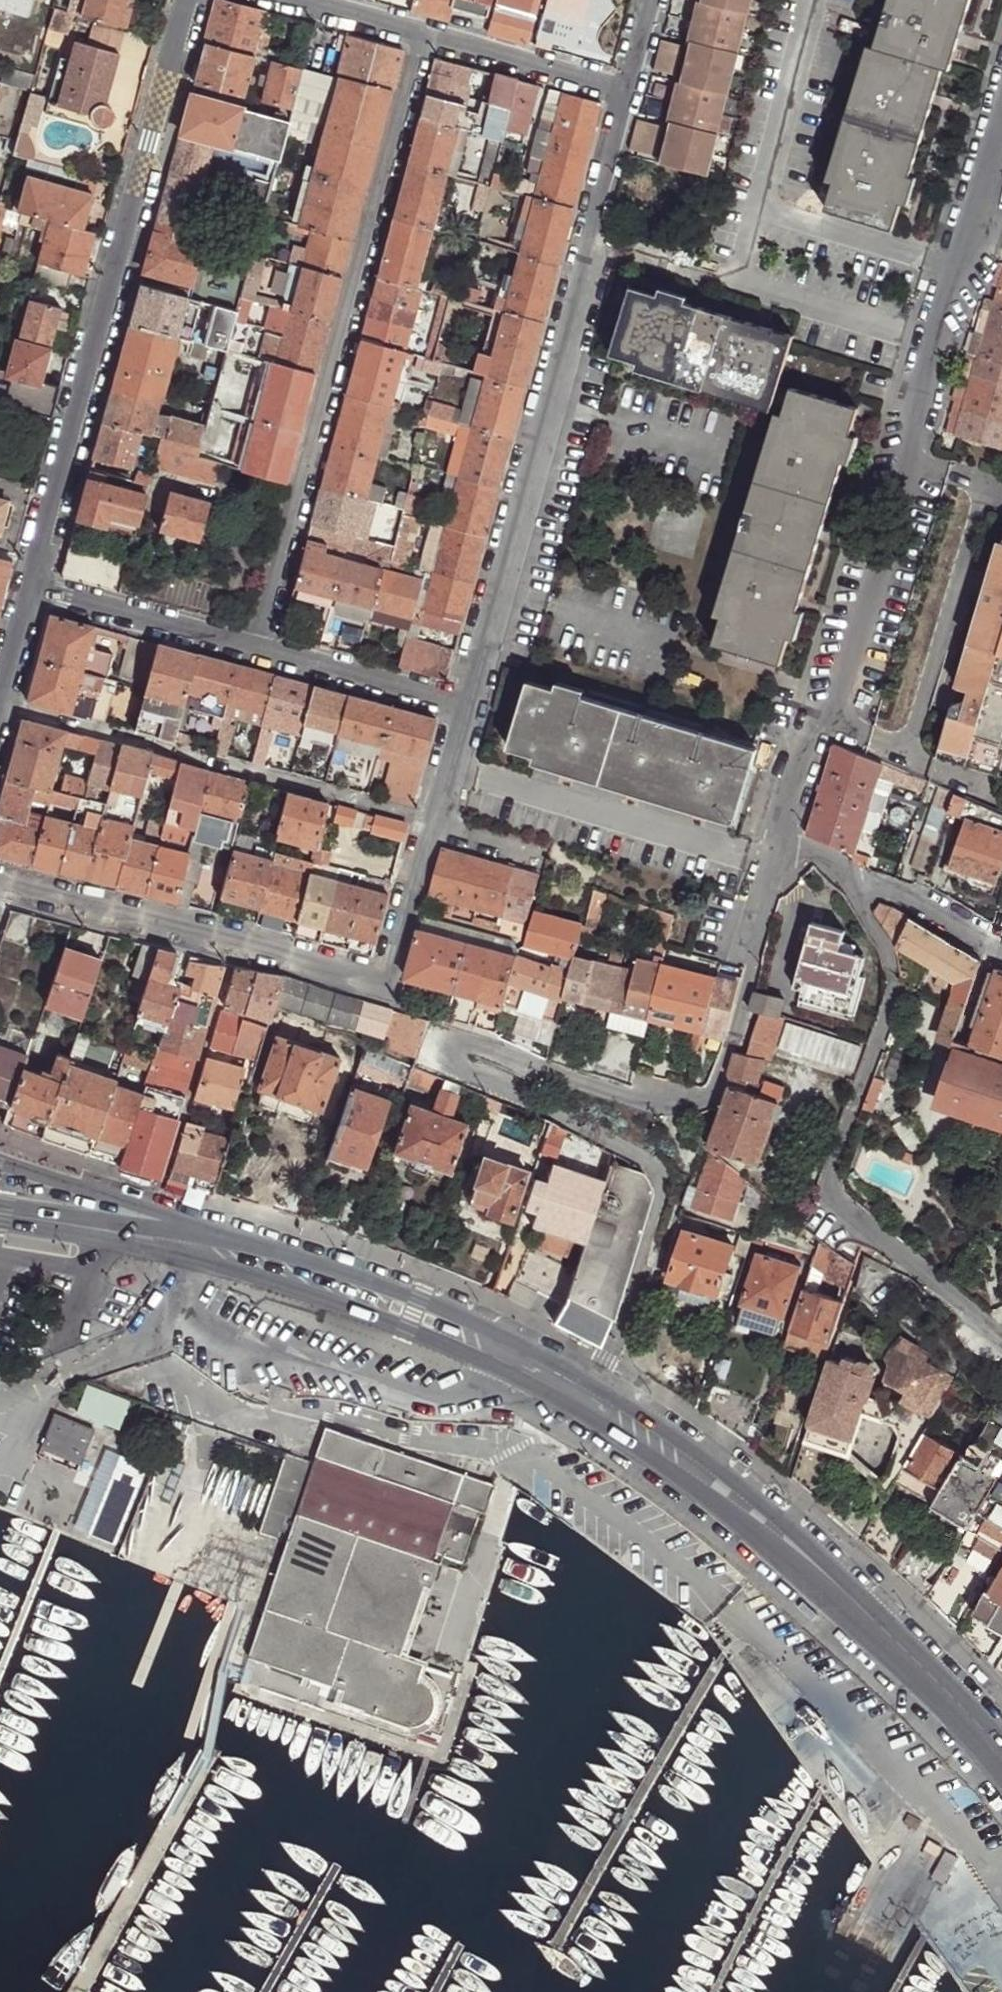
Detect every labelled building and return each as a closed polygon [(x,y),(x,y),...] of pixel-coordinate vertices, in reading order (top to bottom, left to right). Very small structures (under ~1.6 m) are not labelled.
[(28,17),(33,0),(0,0),(0,9),(28,17)] [(83,16),(87,0),(80,0),(76,14),(83,16)] [(127,28),(132,7),(126,5),(127,0),(87,0),(83,16),(95,20),(125,28),(127,28)] [(303,69),(303,68),(314,25),(298,21),(289,54),(266,47),(269,37),(258,34),(264,12),(220,0),(218,0),(206,43),(255,56),(274,61),(303,69)] [(448,21),(451,6),(453,0),(415,0),(412,11),(448,21)] [(491,0),(453,0),(451,6),(487,16),(491,0)] [(494,7),(522,15),(516,39),(526,41),(533,18),(528,16),(532,0),(496,0),(494,7)] [(535,0),(532,0),(528,16),(533,18),(526,41),(531,42),(537,18),(530,17),(535,0)] [(571,54),(581,21),(583,12),(579,10),(582,0),(570,0),(574,1),(572,8),(546,1),(536,44),(549,48),(571,54)] [(699,2),(747,14),(750,0),(700,0),(699,2)] [(876,55),(940,75),(942,70),(949,72),(968,9),(936,0),(901,0),(885,52),(878,50),(876,55)] [(878,50),(885,52),(901,0),(893,0),(878,50)] [(968,9),(971,0),(936,0),(968,9)] [(697,1),(692,20),(742,33),(747,14),(699,2),(697,1)] [(488,31),(516,39),(522,15),(494,7),(488,31)] [(275,15),(264,12),(258,34),(269,37),(275,15)] [(118,52),(125,28),(95,20),(89,44),(118,52)] [(687,39),(690,40),(737,52),(742,33),(692,20),(687,39)] [(346,51),(350,35),(339,32),(335,48),(346,51)] [(403,49),(350,35),(346,51),(340,75),(392,89),(403,49)] [(69,66),(113,78),(119,52),(118,52),(89,44),(76,40),(69,66)] [(664,40),(660,55),(680,60),(683,45),(664,40)] [(690,40),(684,61),(731,73),(737,52),(690,40)] [(206,43),(196,82),(245,95),(255,56),(206,43)] [(830,181),(836,183),(854,125),(876,55),(878,50),(871,48),(830,181)] [(680,60),(660,55),(656,69),(676,74),(680,60)] [(876,55),(854,125),(921,144),(940,75),(876,55)] [(436,58),(420,116),(459,128),(461,123),(475,69),(436,58)] [(265,100),(292,108),(303,69),(274,61),(265,100)] [(684,61),(678,82),(726,95),(731,73),(684,61)] [(1,82),(30,89),(34,74),(5,66),(1,82)] [(106,104),(113,78),(69,66),(58,106),(91,115),(94,109),(98,105),(106,104)] [(311,120),(326,124),(339,77),(303,68),(303,69),(292,108),(289,121),(285,134),(306,140),(311,120)] [(492,137),(503,140),(505,130),(517,80),(497,74),(494,87),(482,134),(492,137)] [(379,140),(392,89),(340,75),(339,77),(326,124),(325,126),(379,140)] [(517,80),(505,130),(526,135),(539,86),(517,80)] [(676,81),(671,101),(721,114),(726,95),(678,82),(676,81)] [(487,86),(476,132),(482,134),(494,87),(487,86)] [(564,92),(550,89),(546,101),(560,105),(564,92)] [(602,103),(564,92),(560,105),(555,122),(594,132),(602,103)] [(28,95),(26,106),(40,110),(44,98),(28,95)] [(192,95),(182,134),(213,143),(232,147),(242,109),(192,95)] [(542,119),(555,122),(560,105),(546,101),(542,119)] [(666,120),(669,120),(716,133),(721,114),(671,101),(666,120)] [(91,119),(92,125),(95,130),(102,133),(108,133),(113,131),(114,131),(116,127),(118,118),(117,112),(114,107),(106,104),(98,105),(94,109),(91,115),(91,119)] [(40,110),(26,106),(21,122),(31,125),(36,126),(40,110)] [(58,106),(56,115),(92,125),(91,119),(91,115),(58,106)] [(232,147),(278,160),(285,134),(289,121),(242,109),(232,147)] [(420,116),(408,163),(447,174),(459,128),(420,116)] [(550,146),(555,122),(542,119),(536,142),(550,146)] [(638,119),(634,134),(658,140),(662,125),(638,119)] [(669,120),(663,141),(710,154),(716,133),(669,120)] [(31,125),(21,122),(19,134),(28,137),(31,125)] [(587,156),(594,132),(555,122),(550,146),(587,156)] [(836,183),(828,209),(895,229),(921,144),(854,125),(836,183)] [(366,188),(379,140),(325,126),(314,167),(313,173),(366,188)] [(459,128),(447,174),(454,175),(466,130),(459,128)] [(12,156),(31,161),(33,155),(28,137),(19,134),(12,156)] [(182,134),(155,232),(187,241),(211,151),(213,143),(182,134)] [(634,134),(630,149),(654,155),(658,140),(634,134)] [(480,183),(491,186),(494,172),(503,140),(492,137),(478,182),(480,183)] [(710,154),(663,141),(658,163),(705,175),(710,154)] [(541,176),(550,146),(536,142),(527,173),(541,176)] [(266,166),(278,160),(232,147),(213,143),(211,151),(266,166)] [(578,191),(587,156),(550,146),(541,176),(540,181),(578,191)] [(263,179),(272,182),(278,160),(266,166),(263,179)] [(97,180),(33,162),(29,175),(94,194),(97,180)] [(408,163),(394,217),(433,228),(447,174),(408,163)] [(299,220),(313,173),(314,167),(307,165),(293,218),(299,220)] [(497,188),(509,191),(511,185),(505,184),(508,176),(494,172),(491,186),(497,188)] [(353,239),(366,188),(313,173),(299,220),(298,224),(308,227),(313,228),(353,239)] [(526,177),(540,181),(541,176),(527,173),(526,177)] [(447,174),(433,228),(439,229),(454,175),(447,174)] [(52,221),(84,230),(94,194),(29,175),(18,212),(24,213),(37,217),(47,220),(52,221)] [(918,178),(912,176),(904,202),(910,204),(918,178)] [(257,237),(263,215),(266,207),(272,182),(263,179),(258,178),(244,233),(257,237)] [(573,209),(578,191),(540,181),(535,198),(573,209)] [(488,199),(491,186),(480,183),(475,203),(486,206),(486,205),(488,199)] [(493,201),(497,188),(491,186),(488,199),(493,201)] [(559,263),(573,209),(535,198),(521,252),(559,263)] [(486,206),(482,223),(488,224),(489,219),(495,221),(498,208),(486,205),(486,206)] [(263,215),(278,218),(279,210),(266,207),(263,215)] [(22,221),(24,213),(18,212),(5,208),(3,215),(22,221)] [(44,229),(47,220),(37,217),(34,226),(44,229)] [(394,217),(378,277),(417,288),(433,228),(394,217)] [(47,241),(52,221),(47,220),(44,229),(41,240),(47,241)] [(83,276),(95,234),(84,230),(52,221),(47,241),(40,264),(73,273),(83,276)] [(342,277),(353,239),(313,228),(311,234),(308,249),(303,266),(342,277)] [(433,228),(417,288),(422,289),(424,289),(440,230),(439,229),(433,228)] [(477,240),(483,242),(486,232),(480,228),(477,240)] [(155,232),(145,271),(195,284),(202,259),(206,246),(187,241),(155,232)] [(11,261),(17,241),(7,238),(2,259),(11,261)] [(474,251),(477,240),(470,238),(467,249),(474,251)] [(295,263),(303,266),(308,249),(296,245),(291,263),(295,263)] [(255,301),(268,256),(253,252),(241,298),(255,301)] [(543,322),(559,263),(521,252),(514,277),(505,312),(543,322)] [(202,259),(195,284),(193,291),(234,302),(244,271),(202,259)] [(292,311),(303,266),(295,263),(283,308),(292,311)] [(36,279),(68,288),(73,273),(40,264),(36,279)] [(330,320),(342,277),(303,266),(292,311),(330,320)] [(495,309),(505,312),(514,277),(504,275),(495,309)] [(378,277),(373,296),(417,308),(422,289),(417,288),(378,277)] [(451,297),(461,300),(464,288),(435,280),(434,286),(428,285),(427,290),(430,291),(443,295),(451,297)] [(1001,286),(996,304),(992,316),(987,332),(981,354),(980,359),(975,375),(965,407),(957,436),(1001,448),(1001,282),(1001,286)] [(130,324),(179,337),(190,298),(141,284),(130,324)] [(659,295),(627,286),(608,351),(639,360),(703,380),(724,314),(687,303),(659,295)] [(662,288),(659,295),(687,303),(689,296),(662,288)] [(422,289),(417,308),(425,310),(430,291),(427,290),(424,289),(422,289)] [(438,313),(446,315),(451,297),(443,295),(438,313)] [(373,296),(367,317),(411,329),(412,327),(417,308),(373,296)] [(63,307),(32,298),(21,335),(53,344),(63,307)] [(179,337),(191,340),(200,306),(202,300),(190,298),(179,337)] [(259,309),(261,303),(255,301),(241,298),(237,310),(237,312),(250,314),(252,307),(259,309)] [(217,305),(202,300),(200,306),(215,310),(217,305)] [(983,313),(992,316),(996,304),(986,301),(983,313)] [(229,340),(235,320),(237,312),(237,310),(217,305),(215,310),(206,344),(227,349),(229,340)] [(325,342),(330,320),(292,311),(283,308),(277,307),(271,328),(277,329),(287,332),(325,342)] [(425,310),(417,308),(412,327),(420,329),(425,310)] [(493,355),(505,312),(495,309),(483,352),(493,355)] [(235,320),(250,323),(250,314),(237,312),(235,320)] [(526,385),(543,322),(505,312),(493,355),(488,374),(526,385)] [(432,335),(440,337),(446,315),(438,313),(432,335)] [(978,329),(987,332),(992,316),(983,313),(978,329)] [(795,337),(724,314),(703,380),(774,402),(795,337)] [(367,317),(361,339),(405,351),(411,332),(411,329),(367,317)] [(163,438),(200,446),(202,440),(211,408),(205,407),(201,424),(158,414),(179,337),(130,324),(104,421),(143,432),(163,438)] [(976,352),(981,354),(987,332),(978,329),(972,351),(976,352)] [(272,361),(278,363),(285,337),(269,332),(262,359),(265,359),(272,361)] [(316,373),(325,342),(287,332),(285,337),(278,363),(316,373)] [(411,332),(405,351),(414,354),(419,334),(411,332)] [(426,357),(434,359),(440,337),(432,335),(426,357)] [(361,339),(347,393),(391,405),(405,351),(361,339)] [(18,340),(9,375),(42,384),(51,349),(18,340)] [(237,352),(239,353),(242,344),(229,340),(227,349),(237,352)] [(229,372),(237,352),(227,349),(222,366),(212,404),(211,407),(217,409),(222,392),(226,393),(228,388),(229,388),(233,374),(229,372)] [(405,351),(391,405),(399,407),(403,393),(414,354),(405,351)] [(475,371),(488,374),(493,355),(483,352),(481,351),(475,371)] [(256,363),(258,358),(243,354),(241,359),(256,363)] [(441,375),(444,362),(434,359),(426,357),(419,356),(416,368),(441,375)] [(256,419),(272,361),(265,359),(249,418),(256,419)] [(772,410),(774,402),(703,380),(639,360),(637,369),(772,410)] [(300,431),(316,373),(278,363),(272,361),(256,419),(300,431)] [(199,400),(212,404),(222,366),(208,363),(199,400)] [(953,404),(965,407),(975,375),(965,372),(961,370),(955,391),(958,392),(953,404)] [(511,438),(526,385),(488,374),(486,380),(473,428),(511,438)] [(42,384),(9,375),(7,381),(14,383),(11,406),(52,416),(59,390),(42,384)] [(461,424),(473,428),(486,380),(473,377),(464,411),(461,424)] [(857,412),(791,391),(784,415),(762,487),(827,507),(841,460),(850,434),(857,412)] [(347,393),(332,447),(375,459),(376,457),(377,458),(391,405),(347,393)] [(430,416),(461,424),(464,411),(428,401),(425,408),(430,409),(428,415),(430,416)] [(946,432),(957,436),(965,407),(953,404),(946,432)] [(391,405),(377,458),(385,460),(399,407),(391,405)] [(211,424),(217,409),(211,407),(211,408),(202,440),(208,442),(209,438),(215,439),(217,426),(211,424)] [(247,424),(249,418),(225,411),(223,417),(247,424)] [(427,425),(430,416),(428,415),(422,413),(421,413),(419,422),(427,425)] [(716,615),(722,616),(742,556),(762,487),(784,415),(777,413),(716,615)] [(243,468),(256,419),(249,418),(247,424),(237,460),(236,466),(243,468)] [(287,481),(300,431),(256,419),(243,468),(287,481)] [(104,421),(94,458),(101,460),(132,469),(135,460),(143,432),(104,421)] [(472,433),(473,428),(461,424),(459,430),(472,433)] [(498,488),(511,438),(473,428),(472,433),(460,477),(498,488)] [(416,442),(422,443),(425,433),(417,430),(416,435),(409,433),(407,441),(415,443),(416,442)] [(857,436),(850,434),(841,460),(849,463),(857,436)] [(216,482),(222,462),(212,459),(206,457),(198,455),(200,449),(200,446),(163,438),(155,467),(216,482)] [(332,447),(322,488),(365,500),(371,479),(376,459),(375,459),(332,447)] [(198,455),(206,457),(207,451),(200,449),(198,455)] [(222,462),(236,466),(237,460),(213,454),(212,459),(222,462)] [(112,468),(110,474),(142,483),(148,464),(135,460),(132,469),(101,460),(100,465),(112,468)] [(415,515),(428,467),(418,463),(416,468),(411,485),(404,510),(404,512),(415,515)] [(91,469),(88,479),(105,483),(108,474),(91,469)] [(395,508),(404,510),(411,485),(405,483),(407,477),(383,471),(380,482),(371,479),(365,500),(380,504),(386,483),(401,488),(395,508)] [(447,523),(460,477),(447,472),(435,520),(447,523)] [(485,533),(498,488),(460,477),(447,523),(485,533)] [(110,515),(139,523),(147,494),(105,483),(88,479),(78,517),(108,525),(110,515)] [(807,577),(827,507),(762,487),(742,556),(807,577)] [(322,488),(312,524),(352,536),(355,537),(365,500),(322,488)] [(160,529),(201,540),(211,501),(170,490),(160,529)] [(394,548),(404,512),(404,510),(395,508),(386,506),(376,543),(390,546),(394,548)] [(418,520),(420,516),(415,515),(404,512),(394,548),(391,561),(408,565),(419,525),(418,520)] [(108,525),(136,533),(139,523),(110,515),(108,525)] [(434,572),(447,523),(435,520),(422,569),(425,569),(431,571),(434,572)] [(473,582),(485,533),(447,523),(434,572),(473,582)] [(343,548),(348,549),(351,541),(352,536),(312,524),(308,538),(321,541),(343,548)] [(983,591),(1000,586),(1001,578),(1001,535),(1000,542),(997,542),(983,591)] [(355,537),(352,536),(351,541),(388,551),(390,546),(376,543),(355,537)] [(318,552),(321,541),(308,538),(305,549),(318,552)] [(62,576),(120,593),(127,564),(69,548),(62,576)] [(295,588),(335,598),(345,559),(340,558),(318,552),(305,549),(295,588)] [(807,577),(742,556),(722,616),(712,650),(777,671),(788,636),(797,610),(807,577)] [(14,561),(0,558),(0,611),(14,561)] [(335,598),(373,609),(384,570),(345,559),(335,598)] [(428,582),(431,571),(425,569),(423,580),(428,582)] [(373,609),(412,619),(414,610),(422,580),(384,570),(373,609)] [(462,621),(473,582),(434,572),(424,612),(462,621)] [(950,704),(935,758),(997,776),(1001,760),(1001,578),(1000,586),(983,591),(955,687),(969,691),(966,699),(950,704)] [(292,597),(332,608),(335,598),(295,588),(292,597)] [(336,609),(371,619),(373,609),(335,598),(332,608),(336,609)] [(402,627),(409,629),(411,621),(412,619),(373,609),(371,619),(402,627)] [(459,633),(462,621),(424,612),(414,610),(412,619),(411,621),(459,633)] [(804,612),(797,610),(788,636),(796,638),(804,612)] [(51,615),(40,660),(82,671),(89,648),(94,632),(95,626),(51,615)] [(396,650),(403,653),(407,638),(409,629),(402,627),(396,650)] [(446,681),(454,651),(407,638),(403,653),(399,667),(446,681)] [(160,644),(146,640),(142,655),(156,659),(160,644)] [(156,659),(148,689),(147,693),(186,703),(188,693),(199,655),(160,644),(156,659)] [(89,648),(82,671),(102,677),(106,678),(113,655),(89,648)] [(237,666),(199,655),(188,693),(227,704),(237,666)] [(28,701),(70,713),(82,671),(40,660),(28,701)] [(276,676),(237,666),(227,704),(236,706),(266,715),(276,676)] [(70,713),(90,719),(102,677),(82,671),(70,713)] [(315,687),(276,676),(266,715),(305,725),(315,687)] [(554,690),(526,681),(505,745),(536,755),(602,775),(621,711),(582,698),(554,690)] [(557,682),(554,690),(582,698),(585,689),(557,682)] [(348,695),(315,687),(305,725),(338,735),(348,695)] [(955,687),(950,704),(966,699),(969,691),(955,687)] [(138,723),(136,731),(175,742),(177,735),(185,706),(186,703),(147,693),(138,723)] [(227,704),(188,693),(186,703),(185,706),(216,715),(224,717),(227,704)] [(392,707),(348,695),(338,735),(376,745),(382,746),(392,707)] [(236,706),(227,704),(224,717),(223,719),(231,720),(232,721),(233,716),(236,706)] [(263,725),(266,715),(236,706),(233,716),(263,725)] [(436,719),(392,707),(382,746),(425,759),(436,719)] [(695,733),(621,711),(602,775),(675,797),(695,733)] [(223,719),(224,717),(216,715),(210,739),(218,741),(223,723),(223,719)] [(305,725),(266,715),(263,725),(270,727),(302,736),(305,725)] [(35,787),(51,791),(63,747),(67,732),(23,720),(7,779),(35,787)] [(129,729),(136,731),(138,723),(132,721),(129,729)] [(230,724),(223,723),(218,741),(214,752),(227,756),(235,726),(230,724)] [(338,735),(305,725),(302,736),(308,737),(336,745),(338,735)] [(269,733),(262,731),(253,763),(264,766),(272,733),(269,733)] [(96,756),(100,741),(67,732),(63,747),(96,756)] [(756,752),(695,733),(675,797),(737,816),(756,752)] [(199,741),(177,735),(175,742),(197,747),(199,741)] [(376,745),(338,735),(336,745),(335,747),(347,750),(373,756),(376,745)] [(123,747),(100,741),(96,756),(90,784),(89,785),(99,788),(111,791),(112,788),(123,747)] [(834,744),(828,760),(834,762),(831,770),(877,790),(882,778),(885,765),(834,744)] [(425,759),(382,746),(379,757),(389,760),(389,758),(393,759),(423,767),(425,759)] [(134,773),(147,777),(149,770),(153,755),(123,747),(112,788),(120,791),(129,793),(134,773)] [(347,750),(335,747),(326,783),(337,786),(347,750)] [(178,780),(182,763),(153,755),(149,770),(178,780)] [(734,823),(737,816),(675,797),(602,775),(536,755),(534,762),(734,823)] [(412,806),(423,767),(393,759),(384,792),(392,795),(390,800),(412,806)] [(210,772),(182,763),(178,780),(172,801),(186,804),(200,809),(210,772)] [(925,782),(885,765),(882,778),(893,783),(895,779),(910,785),(911,783),(922,788),(925,782)] [(877,790),(831,770),(824,792),(869,811),(877,790)] [(250,783),(210,772),(200,809),(200,811),(241,821),(243,812),(250,783)] [(129,793),(142,796),(147,777),(134,773),(129,793)] [(80,799),(86,801),(89,785),(90,784),(65,777),(61,794),(80,799)] [(35,787),(7,779),(0,805),(0,815),(24,822),(25,821),(28,810),(29,804),(31,805),(32,799),(35,787)] [(86,801),(95,803),(99,788),(89,785),(86,801)] [(50,801),(52,792),(51,791),(35,787),(32,799),(49,804),(50,801)] [(952,794),(938,788),(911,867),(926,872),(945,815),(952,794)] [(77,808),(80,799),(61,794),(52,792),(50,801),(77,808)] [(869,811),(824,792),(816,814),(862,833),(869,811)] [(119,796),(111,793),(107,805),(115,807),(119,796)] [(289,793),(278,833),(318,844),(324,822),(329,804),(289,793)] [(987,809),(952,794),(945,815),(965,821),(982,827),(987,809)] [(48,809),(49,804),(32,799),(31,805),(36,806),(48,809)] [(104,819),(107,806),(95,803),(86,801),(80,799),(77,808),(77,811),(87,814),(104,819)] [(200,811),(200,809),(186,804),(178,825),(195,831),(200,811)] [(358,811),(339,806),(335,821),(354,827),(358,811)] [(241,821),(200,811),(195,831),(235,841),(241,821)] [(364,828),(369,815),(358,811),(354,827),(363,829),(364,828)] [(254,815),(243,812),(241,821),(235,841),(244,844),(246,844),(254,815)] [(103,821),(104,819),(87,814),(83,827),(100,832),(103,821)] [(809,836),(841,850),(854,856),(862,833),(816,814),(809,836)] [(25,821),(24,822),(0,815),(0,856),(33,865),(43,827),(25,821)] [(375,816),(369,815),(364,828),(371,830),(375,816)] [(407,825),(375,816),(371,830),(404,839),(407,825)] [(73,824),(46,817),(43,827),(33,865),(60,873),(73,824)] [(133,828),(103,821),(100,832),(88,880),(117,888),(130,839),(133,828)] [(965,821),(949,869),(996,884),(1001,866),(1001,834),(982,827),(965,821)] [(324,822),(318,844),(317,849),(321,850),(329,823),(324,822)] [(83,827),(73,824),(60,873),(88,880),(100,832),(83,827)] [(278,833),(277,838),(314,848),(317,849),(318,844),(278,833)] [(147,896),(160,847),(130,839),(117,888),(147,896)] [(244,844),(235,841),(233,850),(242,852),(244,844)] [(275,853),(304,860),(306,851),(276,843),(274,851),(273,852),(275,853)] [(188,856),(160,847),(147,896),(176,904),(188,856)] [(315,863),(328,867),(331,853),(321,850),(317,849),(314,848),(311,862),(315,863)] [(453,903),(478,910),(491,862),(443,849),(430,896),(453,903)] [(242,852),(233,850),(229,867),(224,887),(220,899),(237,904),(250,854),(242,852)] [(274,860),(275,853),(273,852),(274,851),(269,850),(266,859),(274,860)] [(841,850),(862,867),(866,870),(869,862),(854,856),(841,850)] [(311,873),(315,863),(311,862),(304,860),(275,853),(274,860),(273,862),(306,871),(311,873)] [(266,859),(250,854),(237,904),(260,909),(272,867),(273,862),(274,860),(266,859)] [(188,856),(176,904),(211,913),(218,885),(224,887),(229,867),(189,855),(188,856)] [(491,862),(478,910),(506,918),(518,870),(491,862)] [(336,880),(338,870),(328,867),(315,863),(311,873),(336,880)] [(298,922),(310,877),(305,876),(272,867),(260,909),(260,912),(292,921),(298,922)] [(539,876),(518,870),(506,918),(503,925),(502,932),(523,938),(539,876)] [(336,880),(311,873),(310,877),(298,922),(318,928),(323,929),(336,880)] [(370,885),(372,879),(365,877),(364,883),(370,885)] [(362,887),(336,880),(323,929),(349,936),(362,887)] [(388,895),(362,887),(349,936),(376,943),(388,895)] [(595,889),(588,916),(598,919),(606,893),(595,889)] [(237,904),(220,899),(217,915),(233,920),(237,904)] [(260,909),(237,904),(233,920),(256,926),(260,912),(260,909)] [(889,914),(892,909),(880,904),(875,914),(883,928),(889,914)] [(440,915),(449,917),(451,910),(442,908),(440,915)] [(931,966),(946,941),(909,918),(892,909),(889,914),(883,928),(892,942),(931,966)] [(13,910),(4,935),(22,941),(31,915),(13,910)] [(449,917),(456,919),(458,912),(451,910),(449,917)] [(256,926),(289,934),(292,921),(260,912),(256,926)] [(564,955),(576,958),(579,946),(584,931),(585,926),(535,913),(526,946),(564,955)] [(466,922),(475,924),(476,917),(468,915),(466,922)] [(585,926),(584,931),(592,933),(594,934),(598,919),(588,916),(585,926)] [(851,928),(807,916),(788,986),(833,998),(851,928)] [(476,917),(475,924),(502,932),(503,925),(476,917)] [(424,918),(420,931),(433,934),(436,922),(424,918)] [(318,928),(298,922),(294,936),(314,941),(318,928)] [(433,934),(445,938),(449,925),(436,922),(433,934)] [(649,946),(666,950),(667,944),(671,927),(655,922),(649,946)] [(449,925),(445,938),(456,941),(459,928),(449,925)] [(456,941),(469,944),(473,931),(459,928),(456,941)] [(349,936),(323,929),(319,943),(345,950),(349,936)] [(408,980),(431,986),(445,938),(433,934),(420,931),(408,980)] [(473,931),(469,944),(481,947),(485,935),(473,931)] [(592,933),(584,931),(580,946),(587,948),(592,933)] [(481,947),(495,951),(498,939),(485,935),(481,947)] [(431,986),(455,993),(469,944),(456,941),(445,938),(431,986)] [(498,939),(495,951),(507,954),(510,942),(498,939)] [(966,999),(979,960),(946,941),(931,966),(958,982),(954,995),(966,999)] [(161,949),(145,944),(135,974),(150,980),(161,949)] [(455,993),(480,1000),(495,951),(481,947),(469,944),(455,993)] [(71,998),(88,1003),(103,960),(66,947),(51,991),(71,998)] [(145,1013),(169,1021),(172,1014),(207,1025),(225,966),(199,961),(200,958),(192,957),(188,972),(199,976),(197,981),(193,980),(191,984),(196,985),(194,994),(181,991),(183,986),(170,983),(179,953),(161,949),(150,980),(137,1018),(142,1019),(145,1013)] [(495,951),(480,1000),(503,1006),(504,1005),(510,984),(518,957),(507,954),(495,951)] [(555,966),(573,971),(576,958),(564,955),(562,962),(556,960),(555,966)] [(554,968),(520,958),(511,985),(546,996),(554,968)] [(573,971),(565,999),(626,1014),(636,973),(576,958),(573,971)] [(626,1014),(648,1020),(662,965),(655,964),(639,960),(636,973),(626,1014)] [(676,963),(675,968),(692,973),(694,967),(676,963)] [(648,1020),(700,1033),(715,978),(692,973),(675,968),(662,965),(648,1020)] [(546,996),(564,1001),(565,999),(573,971),(555,966),(554,968),(546,996)] [(235,967),(223,1005),(245,1011),(258,971),(235,967)] [(996,968),(970,1046),(974,1048),(991,1054),(1001,1059),(1001,971),(996,968)] [(245,1011),(270,1020),(276,1002),(284,975),(258,971),(245,1011)] [(718,973),(717,979),(733,983),(734,977),(718,973)] [(284,975),(276,1002),(290,1006),(298,980),(284,975)] [(725,1039),(739,985),(733,983),(717,979),(715,978),(700,1033),(725,1039)] [(298,980),(290,1006),(302,1010),(310,984),(298,980)] [(310,984),(302,1010),(315,1014),(324,987),(310,984)] [(543,1017),(558,1022),(564,1001),(546,996),(511,985),(510,984),(504,1005),(526,1012),(543,1017)] [(324,987),(315,1014),(329,1018),(337,992),(324,987)] [(46,1005),(83,1018),(88,1003),(71,998),(51,991),(46,1005)] [(337,992),(329,1018),(343,1023),(351,996),(337,992)] [(783,1000),(755,993),(749,1010),(760,1013),(779,1018),(783,1000)] [(952,1042),(953,1040),(966,999),(954,995),(939,1037),(952,1042)] [(351,996),(343,1023),(357,1027),(365,1000),(351,996)] [(365,1000),(357,1027),(371,1031),(379,1004),(365,1000)] [(379,1004),(371,1031),(386,1036),(394,1009),(379,1004)] [(419,1057),(431,1020),(394,1009),(386,1036),(384,1041),(385,1044),(419,1057)] [(247,1059),(256,1061),(267,1026),(221,1012),(211,1047),(247,1059)] [(517,1045),(532,1053),(543,1017),(526,1012),(517,1045)] [(770,1063),(784,1020),(779,1018),(760,1013),(746,1056),(765,1061),(770,1063)] [(160,1046),(197,1058),(207,1025),(172,1014),(169,1021),(160,1046)] [(28,1056),(29,1056),(36,1036),(0,1023),(0,1102),(11,1106),(24,1067),(28,1056)] [(283,1024),(279,1037),(301,1045),(306,1033),(283,1024)] [(786,1026),(779,1050),(854,1074),(862,1049),(786,1026)] [(688,1048),(696,1051),(696,1049),(700,1035),(691,1033),(688,1048)] [(70,1056),(68,1062),(79,1067),(83,1057),(86,1058),(92,1040),(78,1035),(73,1047),(70,1056)] [(301,1045),(279,1037),(278,1036),(259,1088),(265,1090),(319,1112),(324,1113),(342,1061),(318,1052),(309,1049),(301,1045)] [(970,1060),(974,1048),(970,1046),(962,1043),(958,1056),(970,1060)] [(311,1044),(309,1049),(318,1052),(319,1047),(311,1044)] [(185,1096),(197,1058),(160,1046),(155,1059),(150,1072),(144,1084),(185,1096)] [(106,1077),(115,1080),(121,1064),(126,1050),(117,1047),(106,1077)] [(412,1075),(415,1067),(369,1048),(363,1066),(402,1079),(404,1072),(412,1075)] [(989,1060),(991,1054),(974,1048),(970,1060),(986,1065),(988,1060),(989,1060)] [(121,1064),(150,1072),(155,1059),(126,1050),(121,1064)] [(50,1077),(62,1081),(68,1062),(70,1056),(58,1052),(50,1077)] [(757,1084),(765,1061),(746,1056),(736,1053),(729,1072),(730,1086),(759,1096),(763,1085),(757,1084)] [(991,1054),(989,1060),(1001,1064),(1001,1059),(991,1054)] [(986,1065),(970,1060),(958,1056),(943,1103),(1001,1123),(1001,1070),(986,1065)] [(207,1059),(194,1097),(215,1103),(226,1065),(207,1059)] [(245,1064),(254,1068),(256,1061),(247,1059),(245,1064)] [(49,1119),(96,1135),(113,1085),(115,1080),(106,1077),(79,1067),(68,1062),(62,1081),(49,1119)] [(239,1069),(253,1074),(254,1068),(245,1064),(240,1062),(239,1069)] [(234,1108),(241,1110),(253,1074),(239,1069),(226,1065),(215,1103),(234,1108)] [(407,1090),(410,1082),(402,1079),(363,1066),(361,1072),(407,1090)] [(11,1106),(49,1119),(62,1081),(50,1077),(24,1067),(11,1106)] [(410,1082),(412,1075),(404,1072),(402,1079),(410,1082)] [(873,1077),(861,1109),(875,1114),(886,1082),(873,1077)] [(464,1086),(447,1079),(435,1113),(451,1119),(464,1086)] [(765,1081),(763,1085),(759,1096),(779,1103),(784,1088),(765,1081)] [(179,1117),(185,1096),(144,1084),(141,1094),(137,1106),(179,1117)] [(96,1135),(124,1143),(137,1106),(141,1094),(113,1085),(96,1135)] [(779,1103),(759,1096),(730,1086),(723,1106),(772,1122),(779,1103)] [(355,1088),(353,1094),(370,1098),(372,1093),(355,1088)] [(313,1126),(319,1112),(265,1090),(260,1104),(313,1126)] [(353,1094),(333,1154),(355,1161),(365,1164),(386,1103),(370,1098),(353,1094)] [(160,1175),(179,1117),(137,1106),(124,1143),(117,1162),(160,1175)] [(467,1125),(451,1119),(435,1113),(412,1106),(396,1155),(409,1159),(415,1161),(451,1173),(467,1125)] [(723,1106),(709,1147),(758,1165),(773,1123),(772,1122),(723,1106)] [(42,1138),(89,1154),(96,1135),(49,1119),(42,1138)] [(566,1129),(554,1122),(543,1153),(556,1158),(564,1137),(563,1136),(566,1129)] [(185,1128),(202,1132),(204,1132),(205,1127),(186,1123),(185,1128)] [(169,1178),(187,1183),(190,1173),(202,1132),(185,1128),(184,1127),(169,1178)] [(210,1134),(231,1140),(233,1134),(211,1127),(210,1134)] [(208,1178),(218,1180),(231,1140),(210,1134),(204,1132),(202,1132),(190,1173),(208,1178)] [(89,1154),(117,1162),(124,1143),(96,1135),(89,1154)] [(612,1165),(615,1155),(601,1148),(596,1157),(612,1165)] [(737,1203),(744,1178),(712,1152),(701,1183),(699,1189),(737,1203)] [(333,1154),(330,1161),(353,1168),(355,1161),(333,1154)] [(472,1195),(474,1196),(491,1203),(489,1210),(510,1220),(527,1173),(486,1156),(472,1195)] [(532,1229),(583,1249),(606,1183),(553,1165),(547,1183),(536,1179),(525,1210),(537,1214),(532,1229)] [(652,1194),(647,1182),(638,1174),(612,1165),(606,1183),(583,1249),(576,1273),(566,1302),(554,1322),(601,1346),(613,1315),(652,1194)] [(187,1183),(205,1189),(208,1178),(190,1173),(187,1183)] [(205,1189),(215,1192),(218,1180),(208,1178),(205,1189)] [(690,1186),(699,1189),(701,1183),(697,1182),(697,1180),(691,1178),(690,1186)] [(735,1211),(737,1203),(699,1189),(694,1207),(730,1220),(733,1210),(735,1211)] [(491,1203),(474,1196),(471,1202),(489,1210),(491,1203)] [(688,1224),(690,1216),(681,1213),(678,1221),(688,1224)] [(685,1229),(670,1278),(718,1292),(733,1246),(685,1229)] [(747,1254),(752,1238),(741,1234),(736,1250),(747,1254)] [(834,1249),(821,1239),(814,1262),(847,1285),(854,1264),(834,1249)] [(452,1275),(476,1285),(489,1252),(465,1243),(452,1275)] [(531,1312),(552,1262),(525,1249),(505,1298),(531,1312)] [(744,1303),(783,1316),(784,1315),(801,1266),(758,1252),(742,1301),(744,1303)] [(531,1312),(554,1322),(566,1302),(576,1273),(552,1262),(531,1312)] [(809,1290),(805,1288),(792,1328),(829,1344),(829,1341),(841,1302),(809,1290)] [(778,1333),(783,1316),(744,1303),(738,1320),(778,1333)] [(829,1344),(792,1328),(786,1344),(824,1359),(829,1344)] [(910,1349),(898,1343),(896,1346),(908,1353),(910,1349)] [(896,1346),(894,1345),(886,1359),(890,1367),(885,1382),(906,1394),(902,1402),(933,1419),(936,1415),(941,1406),(957,1379),(925,1362),(930,1354),(912,1345),(910,1349),(908,1353),(896,1346)] [(854,1367),(854,1369),(851,1368),(853,1361),(843,1358),(841,1365),(829,1361),(803,1441),(825,1448),(847,1455),(860,1414),(866,1416),(871,1400),(867,1399),(873,1379),(872,1379),(874,1374),(870,1367),(860,1364),(854,1367)] [(76,1414),(121,1432),(130,1411),(85,1393),(76,1414)] [(941,1406),(936,1415),(946,1420),(950,1412),(941,1406)] [(991,1417),(977,1441),(978,1442),(1000,1454),(1001,1456),(1001,1423),(991,1417)] [(39,1451),(79,1467),(91,1436),(51,1421),(39,1451)] [(436,1550),(463,1474),(327,1425),(312,1466),(288,1533),(244,1656),(247,1657),(339,1690),(336,1700),(403,1724),(409,1723),(413,1722),(416,1720),(420,1717),(423,1715),(425,1712),(427,1707),(429,1702),(429,1696),(428,1693),(427,1688),(425,1684),(421,1679),(418,1677),(415,1675),(410,1673),(416,1658),(399,1652),(436,1550)] [(925,1432),(905,1468),(942,1487),(962,1453),(930,1435),(925,1432)] [(973,1451),(969,1457),(991,1469),(997,1459),(1000,1454),(978,1442),(973,1451)] [(88,1538),(122,1452),(106,1445),(72,1531),(88,1538)] [(973,1451),(966,1447),(962,1453),(969,1457),(973,1451)] [(150,1463),(122,1452),(88,1538),(116,1549),(150,1463)] [(969,1457),(962,1453),(942,1487),(979,1508),(999,1473),(991,1469),(969,1457)] [(276,1529),(288,1533),(312,1466),(282,1455),(252,1535),(272,1542),(276,1529)] [(1000,1473),(999,1473),(979,1508),(1001,1521),(1001,1475),(1000,1473)] [(487,1482),(463,1474),(436,1550),(454,1557),(471,1511),(476,1512),(487,1482)] [(882,1484),(890,1476),(889,1475),(880,1482),(882,1484)] [(879,1483),(887,1497),(897,1480),(890,1476),(882,1484),(880,1482),(879,1483)] [(979,1508),(942,1487),(935,1500),(931,1505),(969,1526),(979,1508)] [(831,1515),(841,1504),(832,1497),(823,1508),(831,1515)] [(862,1541),(894,1570),(916,1531),(884,1502),(876,1517),(862,1541)] [(979,1508),(969,1526),(981,1533),(1001,1544),(1001,1521),(979,1508)] [(916,1531),(894,1570),(902,1579),(921,1596),(932,1578),(944,1557),(916,1531)] [(1001,1550),(1001,1544),(981,1533),(974,1545),(998,1558),(1001,1550)] [(957,1629),(988,1575),(961,1551),(940,1587),(930,1604),(944,1619),(957,1629)] [(988,1621),(987,1624),(1001,1632),(1001,1572),(991,1591),(986,1589),(973,1612),(988,1621)] [(935,1584),(937,1581),(932,1578),(921,1596),(925,1600),(935,1584)] [(940,1587),(935,1584),(925,1600),(930,1604),(940,1587)]
